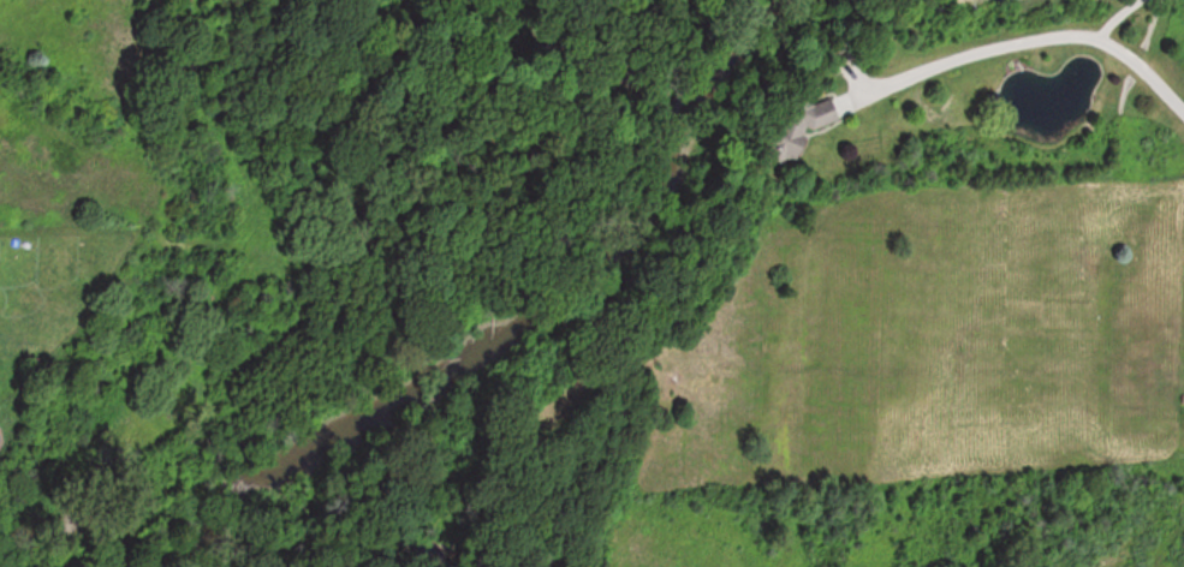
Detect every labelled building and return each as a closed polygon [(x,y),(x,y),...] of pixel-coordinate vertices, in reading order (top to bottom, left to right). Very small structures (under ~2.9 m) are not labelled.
[(840,122),(834,97),(784,109),(789,128),(770,132),(779,166),(807,160),(801,132),(840,122)]
